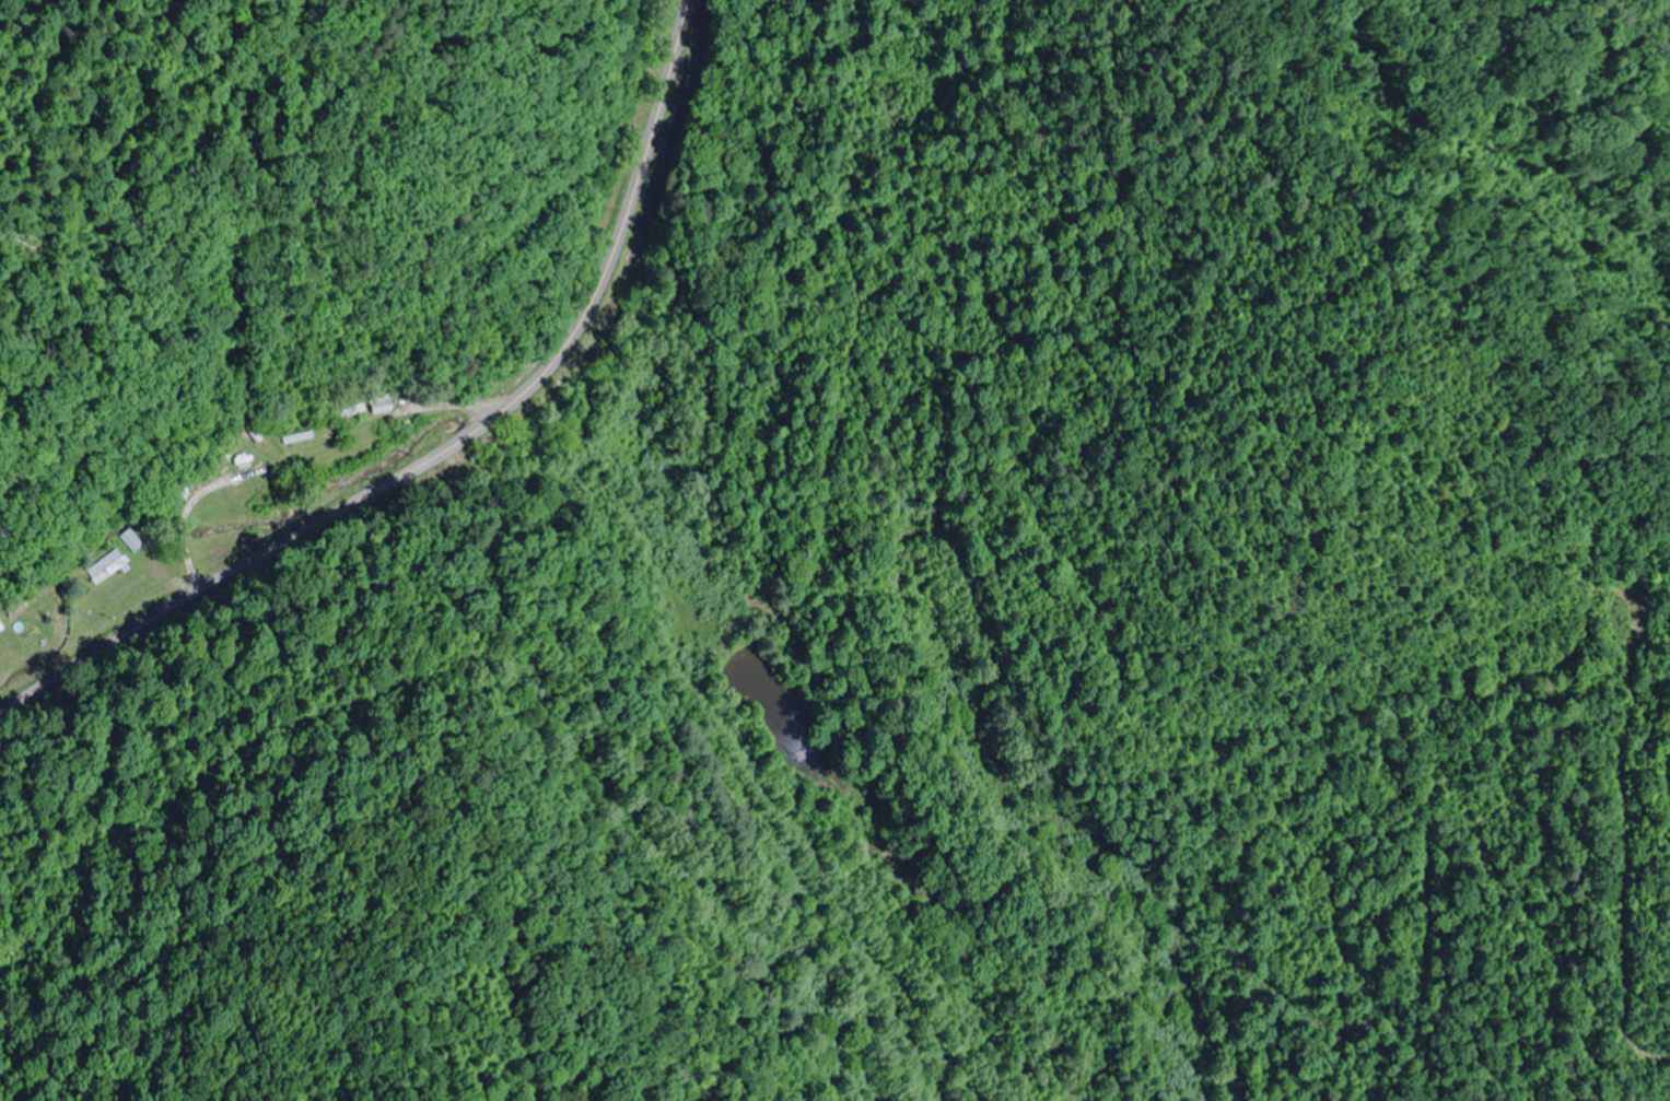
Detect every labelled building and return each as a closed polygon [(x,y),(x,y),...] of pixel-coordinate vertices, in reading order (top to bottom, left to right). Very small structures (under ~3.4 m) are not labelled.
[(397,412),(393,395),(374,399),(377,416),(397,412)] [(276,457),(269,448),(252,461),(247,456),(238,462),(242,467),(230,476),(238,486),(276,457)] [(137,555),(147,547),(132,530),(122,538),(137,555)] [(101,587),(130,563),(119,549),(90,574),(101,587)]
